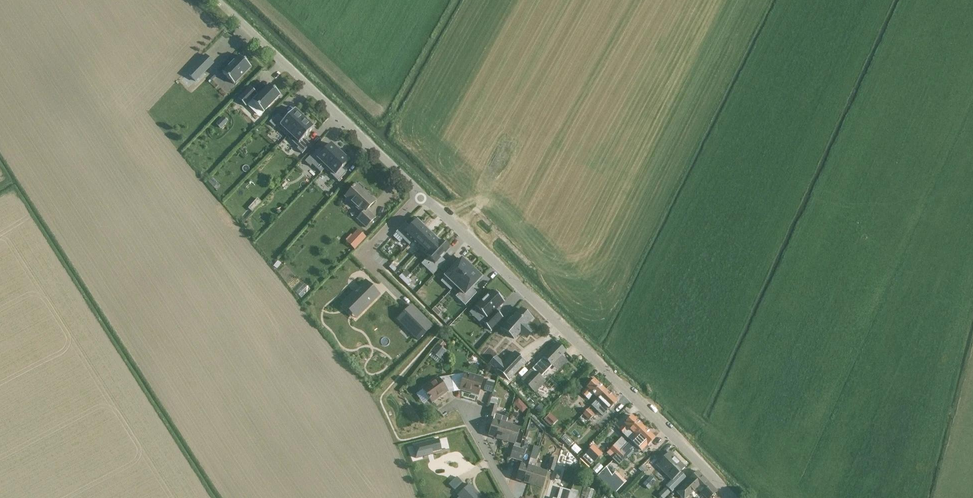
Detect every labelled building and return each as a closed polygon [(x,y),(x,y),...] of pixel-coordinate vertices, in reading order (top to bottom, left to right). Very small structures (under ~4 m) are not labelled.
[(204,54),(186,72),(195,81),(213,63),(204,54)] [(251,67),(239,56),(223,73),(234,84),(251,67)] [(250,87),(238,99),(246,107),(252,100),(253,102),(253,103),(263,113),(264,112),(280,96),(270,85),(269,86),(259,97),(257,95),(257,94),(250,87)] [(277,124),(289,135),(305,117),(300,112),(299,113),(295,110),(295,109),(284,121),(282,119),(283,119),(278,114),(269,123),(274,127),(277,124)] [(305,117),(289,135),(300,146),(297,149),(302,154),(310,145),(305,140),(305,141),(303,139),(314,128),(314,127),(313,127),(310,124),(311,123),(305,117)] [(311,156),(305,162),(310,167),(316,160),(318,159),(326,167),(341,151),(336,146),(335,147),(331,144),(324,152),(319,148),(311,156)] [(341,151),(326,167),(335,175),(333,177),(338,181),(346,173),(342,169),(349,161),(346,158),(347,157),(341,151)] [(357,219),(366,227),(375,218),(367,209),(375,201),(367,193),(366,194),(357,185),(345,196),(363,213),(357,219)] [(432,232),(441,242),(447,236),(451,240),(456,235),(436,214),(426,223),(433,231),(432,232)] [(405,224),(396,233),(409,245),(413,241),(425,228),(417,220),(410,228),(405,224)] [(420,248),(433,235),(425,228),(413,241),(420,248)] [(358,231),(352,237),(359,244),(366,237),(358,231)] [(440,242),(433,235),(420,248),(427,255),(428,255),(440,242)] [(428,255),(427,255),(427,256),(435,264),(449,249),(440,241),(440,242),(428,255)] [(462,259),(445,276),(455,286),(456,286),(472,269),(470,267),(471,266),(465,260),(464,261),(462,259)] [(446,274),(452,267),(446,262),(440,269),(446,274)] [(461,291),(455,297),(465,306),(477,293),(472,288),(481,278),(479,276),(480,274),(475,269),(473,270),(472,269),(456,286),(461,291)] [(366,281),(346,302),(359,315),(379,295),(366,281)] [(488,320),(484,324),(492,332),(504,319),(497,312),(506,303),(501,299),(502,298),(497,292),(496,293),(493,290),(476,307),(488,320)] [(411,305),(397,319),(418,341),(433,326),(411,305)] [(432,310),(437,316),(440,313),(435,307),(432,310)] [(509,318),(501,327),(503,329),(514,338),(520,332),(524,335),(530,329),(526,325),(532,318),(521,309),(512,320),(509,318)] [(431,353),(440,360),(447,351),(442,347),(445,344),(441,341),(431,353)] [(538,363),(547,371),(552,365),(558,371),(567,361),(562,356),(566,351),(557,343),(543,357),(538,363)] [(507,381),(523,363),(512,354),(497,372),(507,381)] [(546,381),(532,368),(521,380),(535,393),(546,381)] [(459,389),(478,395),(483,378),(464,373),(451,375),(454,388),(460,387),(459,389)] [(422,388),(432,403),(448,391),(446,389),(454,388),(451,375),(438,378),(438,377),(422,388)] [(488,379),(484,390),(491,392),(494,381),(488,379)] [(581,393),(588,400),(594,394),(598,398),(606,390),(594,379),(586,387),(581,393)] [(591,406),(603,417),(610,409),(618,401),(606,390),(598,398),(591,406)] [(489,436),(502,440),(506,424),(508,417),(496,414),(498,406),(496,405),(498,399),(491,397),(489,404),(491,404),(488,416),(493,418),(493,420),(489,436)] [(513,403),(522,413),(527,408),(518,399),(513,403)] [(583,413),(578,418),(578,419),(586,427),(591,422),(589,419),(594,414),(588,408),(583,414),(583,413)] [(548,423),(553,418),(549,414),(544,420),(548,423)] [(620,430),(630,440),(643,427),(632,415),(624,423),(625,424),(620,430)] [(510,458),(516,460),(519,448),(520,448),(521,444),(515,443),(519,428),(506,424),(502,440),(514,444),(510,458)] [(626,444),(612,459),(619,465),(627,457),(628,458),(633,453),(631,451),(636,446),(642,451),(655,438),(643,427),(630,440),(626,444)] [(566,434),(562,438),(569,446),(573,443),(566,434)] [(516,460),(522,462),(526,450),(527,450),(530,440),(526,439),(523,447),(522,447),(521,448),(520,448),(519,448),(516,460)] [(429,457),(444,454),(440,440),(426,444),(429,457)] [(606,453),(612,459),(626,444),(623,441),(618,447),(615,444),(606,453)] [(536,460),(539,448),(528,445),(525,457),(536,460)] [(593,446),(582,458),(591,465),(602,454),(593,446)] [(666,486),(672,492),(687,478),(680,471),(685,467),(674,456),(673,456),(669,452),(661,460),(676,475),(666,486)] [(653,454),(642,465),(647,469),(658,459),(653,454)] [(551,457),(547,470),(554,471),(557,459),(551,457)] [(516,480),(529,484),(534,468),(536,460),(530,458),(528,466),(521,464),(516,480)] [(441,491),(447,497),(455,491),(454,489),(461,482),(456,477),(455,478),(452,475),(458,469),(453,464),(447,470),(451,474),(443,481),(447,485),(441,491)] [(606,467),(598,475),(614,493),(626,481),(616,471),(611,476),(606,467)] [(658,467),(652,473),(661,481),(666,475),(658,467)] [(529,484),(542,488),(547,472),(534,468),(529,484)] [(682,497),(686,497),(697,487),(707,497),(709,497),(717,491),(698,471),(689,479),(689,480),(677,492),(682,497)] [(650,476),(643,484),(649,489),(656,481),(650,476)] [(469,484),(458,495),(460,496),(458,497),(482,497),(469,484)] [(657,494),(660,497),(663,497),(670,493),(665,488),(657,494)]
